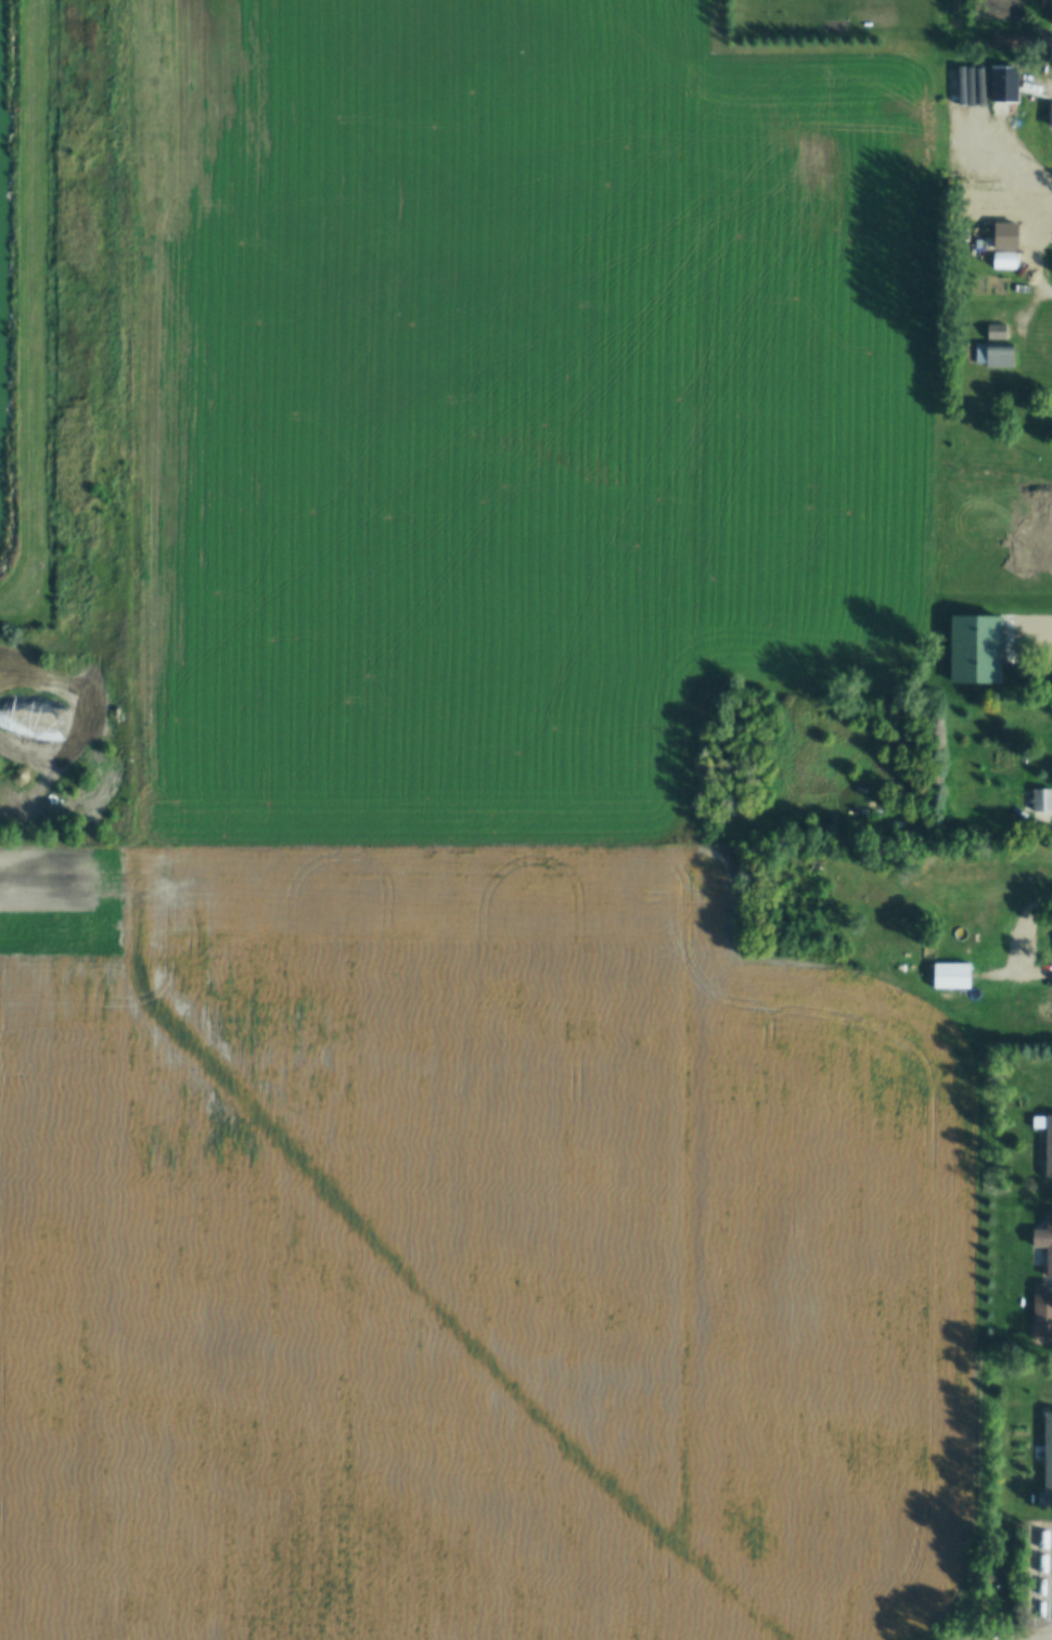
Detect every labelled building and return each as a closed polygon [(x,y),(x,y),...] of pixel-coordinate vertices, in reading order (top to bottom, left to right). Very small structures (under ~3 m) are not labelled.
[(1018,222),(1018,249),(995,249),(995,222),(1018,222)] [(986,325),(1003,325),(1003,341),(986,341),(986,325)] [(1011,345),(1011,369),(986,369),(986,363),(974,363),(974,345),(1011,345)] [(1035,790),(1051,790),(1051,812),(1035,812),(1035,790)] [(938,964),(974,964),(974,989),(938,990),(938,964)] [(924,971),(934,971),(934,981),(924,981),(924,971)] [(1037,1117),(1051,1117),(1051,1178),(1051,1129),(1037,1130),(1037,1117)] [(1039,1230),(1051,1230),(1051,1248),(1039,1248),(1039,1230)] [(1037,1295),(1051,1295),(1051,1335),(1038,1335),(1037,1295)] [(1040,1491),(1051,1491),(1051,1507),(1040,1507),(1040,1491)]
